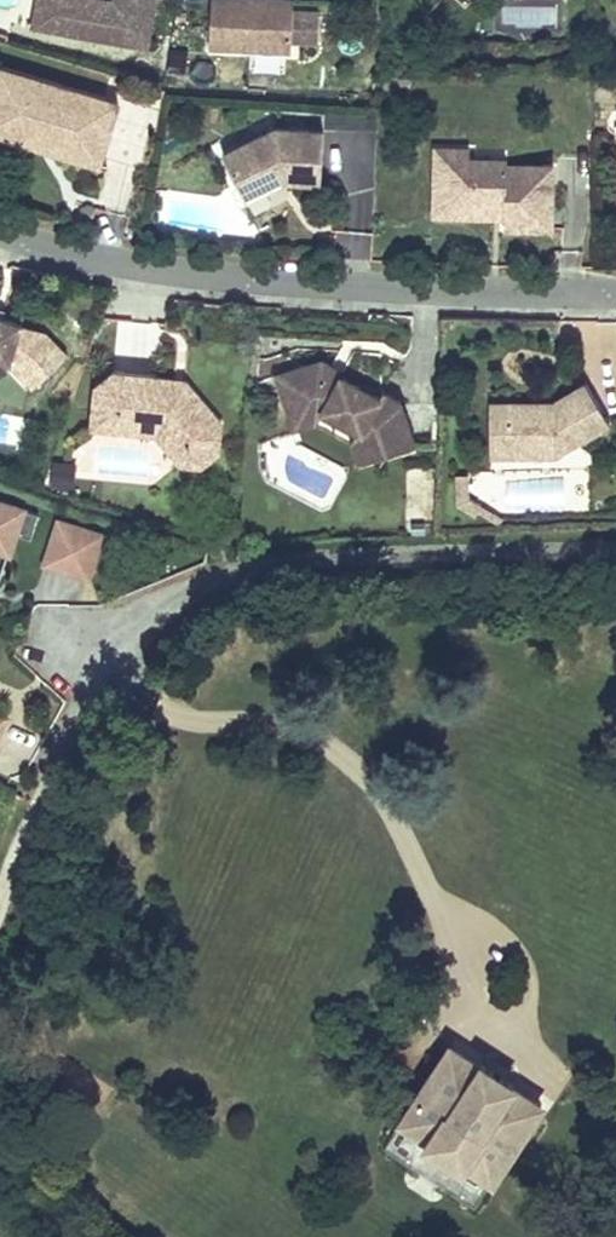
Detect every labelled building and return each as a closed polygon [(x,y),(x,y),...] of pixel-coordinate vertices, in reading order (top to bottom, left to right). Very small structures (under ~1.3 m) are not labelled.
[(66,33),(71,0),(35,0),(30,26),(66,33)] [(112,0),(71,0),(66,33),(147,48),(156,0),(128,0),(127,3),(112,0)] [(209,47),(290,50),(292,0),(211,0),(209,47)] [(315,45),(315,7),(292,7),(293,45),(315,45)] [(2,115),(0,123),(59,140),(56,152),(99,164),(117,100),(0,66),(0,115),(2,115)] [(0,115),(0,136),(56,152),(59,140),(0,123),(2,115),(0,115)] [(286,181),(321,182),(323,130),(276,127),(223,154),(241,191),(273,174),(283,175),(286,181)] [(453,202),(453,219),(480,219),(486,213),(504,213),(504,231),(551,231),(551,167),(506,167),(505,173),(477,173),(468,164),(468,160),(468,151),(434,151),(434,202),(453,202)] [(506,160),(468,160),(468,164),(477,173),(505,173),(506,167),(506,160)] [(273,174),(241,191),(247,201),(286,181),(283,175),(273,174)] [(453,202),(434,202),(434,219),(453,219),(453,202)] [(1,361),(3,360),(33,390),(67,356),(45,334),(21,326),(22,324),(3,317),(1,323),(0,322),(0,361),(1,361)] [(322,360),(293,370),(304,401),(323,411),(357,431),(361,433),(370,461),(414,447),(400,405),(381,394),(379,398),(341,376),(323,366),(322,360)] [(343,372),(322,360),(323,366),(341,376),(343,372)] [(316,424),(323,411),(304,401),(293,370),(278,375),(294,430),(316,424)] [(161,437),(160,446),(182,448),(199,468),(216,455),(220,424),(203,403),(173,399),(174,391),(163,377),(112,372),(94,386),(89,429),(161,437)] [(185,381),(163,377),(174,391),(173,399),(203,403),(185,381)] [(525,404),(504,403),(505,459),(553,458),(609,425),(585,384),(552,404),(543,403),(542,412),(534,412),(525,404)] [(504,403),(490,404),(491,459),(505,459),(504,403)] [(358,465),(370,461),(361,433),(357,431),(350,444),(358,465)] [(182,448),(160,446),(178,466),(199,468),(182,448)] [(405,469),(405,521),(432,521),(432,469),(405,469)] [(7,552),(15,530),(21,532),(20,536),(29,538),(37,514),(0,502),(0,550),(7,552)] [(40,570),(92,580),(103,529),(50,518),(40,570)] [(451,1046),(402,1121),(429,1138),(426,1141),(463,1165),(465,1162),(492,1179),(541,1104),(512,1086),(513,1083),(481,1062),(479,1065),(451,1046)]
